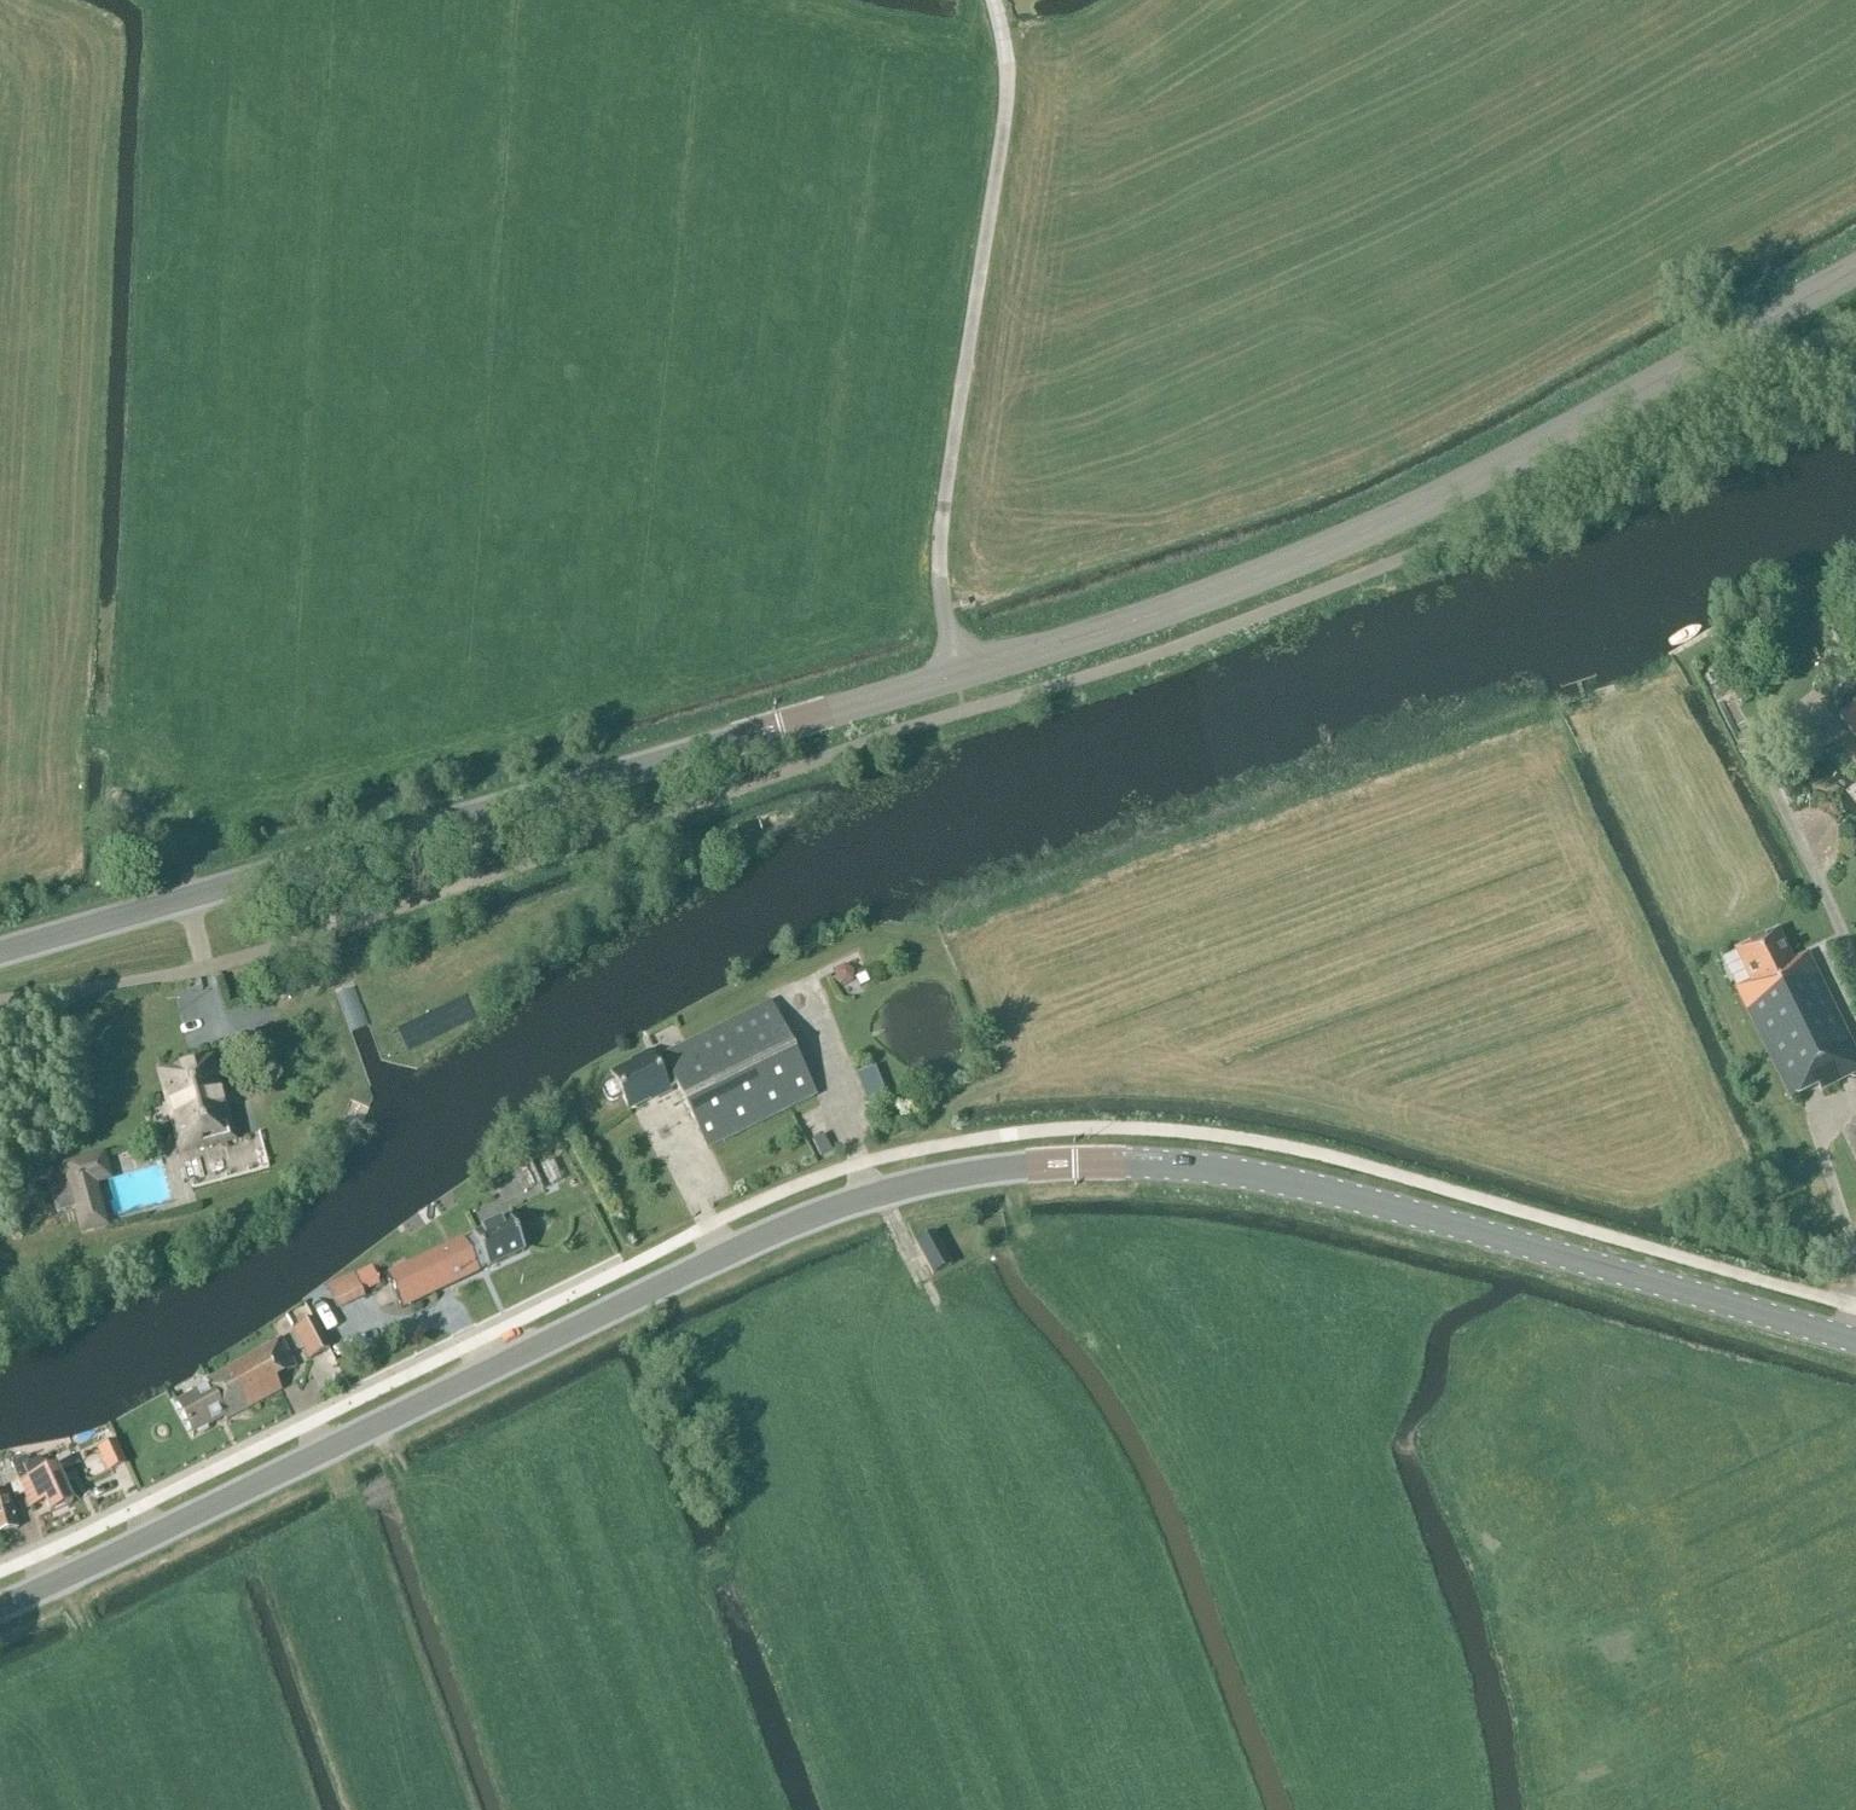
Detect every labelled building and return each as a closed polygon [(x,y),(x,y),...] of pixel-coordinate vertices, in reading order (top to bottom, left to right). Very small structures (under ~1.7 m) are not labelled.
[(1840,718),(1855,738),(1855,705),(1840,718)] [(1779,933),(1737,953),(1752,982),(1736,990),(1790,1102),(1818,1088),(1820,1093),(1855,1076),(1855,1054),(1808,955),(1793,963),(1779,933)] [(835,971),(834,981),(843,987),(853,983),(853,972),(845,966),(835,971)] [(864,974),(854,979),(859,989),(869,983),(864,974)] [(604,1086),(602,1091),(607,1102),(612,1103),(622,1098),(629,1112),(668,1093),(667,1091),(675,1087),(707,1151),(815,1097),(769,1004),(665,1056),(668,1062),(656,1069),(650,1056),(611,1076),(614,1081),(604,1086)] [(218,1094),(209,1063),(163,1076),(169,1100),(166,1101),(172,1126),(176,1125),(183,1153),(230,1141),(221,1109),(225,1108),(221,1093),(218,1094)] [(874,1068),(856,1076),(867,1103),(885,1095),(874,1068)] [(1842,1135),(1855,1163),(1855,1128),(1842,1135)] [(105,1148),(62,1160),(68,1181),(54,1185),(61,1209),(75,1205),(83,1232),(112,1223),(99,1180),(113,1176),(105,1148)] [(560,1153),(543,1160),(556,1191),(573,1183),(560,1153)] [(465,1244),(464,1243),(386,1280),(401,1311),(479,1274),(478,1273),(487,1269),(487,1270),(525,1253),(509,1220),(472,1237),(473,1240),(465,1244)] [(932,1277),(951,1267),(934,1235),(915,1245),(932,1277)] [(371,1269),(353,1277),(361,1294),(378,1285),(371,1269)] [(307,1362),(331,1351),(316,1320),(292,1331),(307,1362)] [(208,1388),(176,1404),(193,1435),(224,1419),(225,1422),(282,1392),(275,1380),(296,1369),(280,1340),(225,1371),(226,1372),(205,1383),(208,1388)] [(106,1474),(125,1466),(114,1443),(96,1451),(106,1474)] [(14,1464),(24,1496),(24,1495),(31,1509),(45,1503),(50,1514),(72,1504),(56,1469),(46,1473),(40,1460),(29,1465),(26,1458),(14,1464)] [(14,1500),(24,1496),(14,1464),(11,1465),(14,1472),(5,1476),(12,1490),(14,1500)] [(17,1530),(8,1493),(0,1495),(0,1534),(17,1530)]
